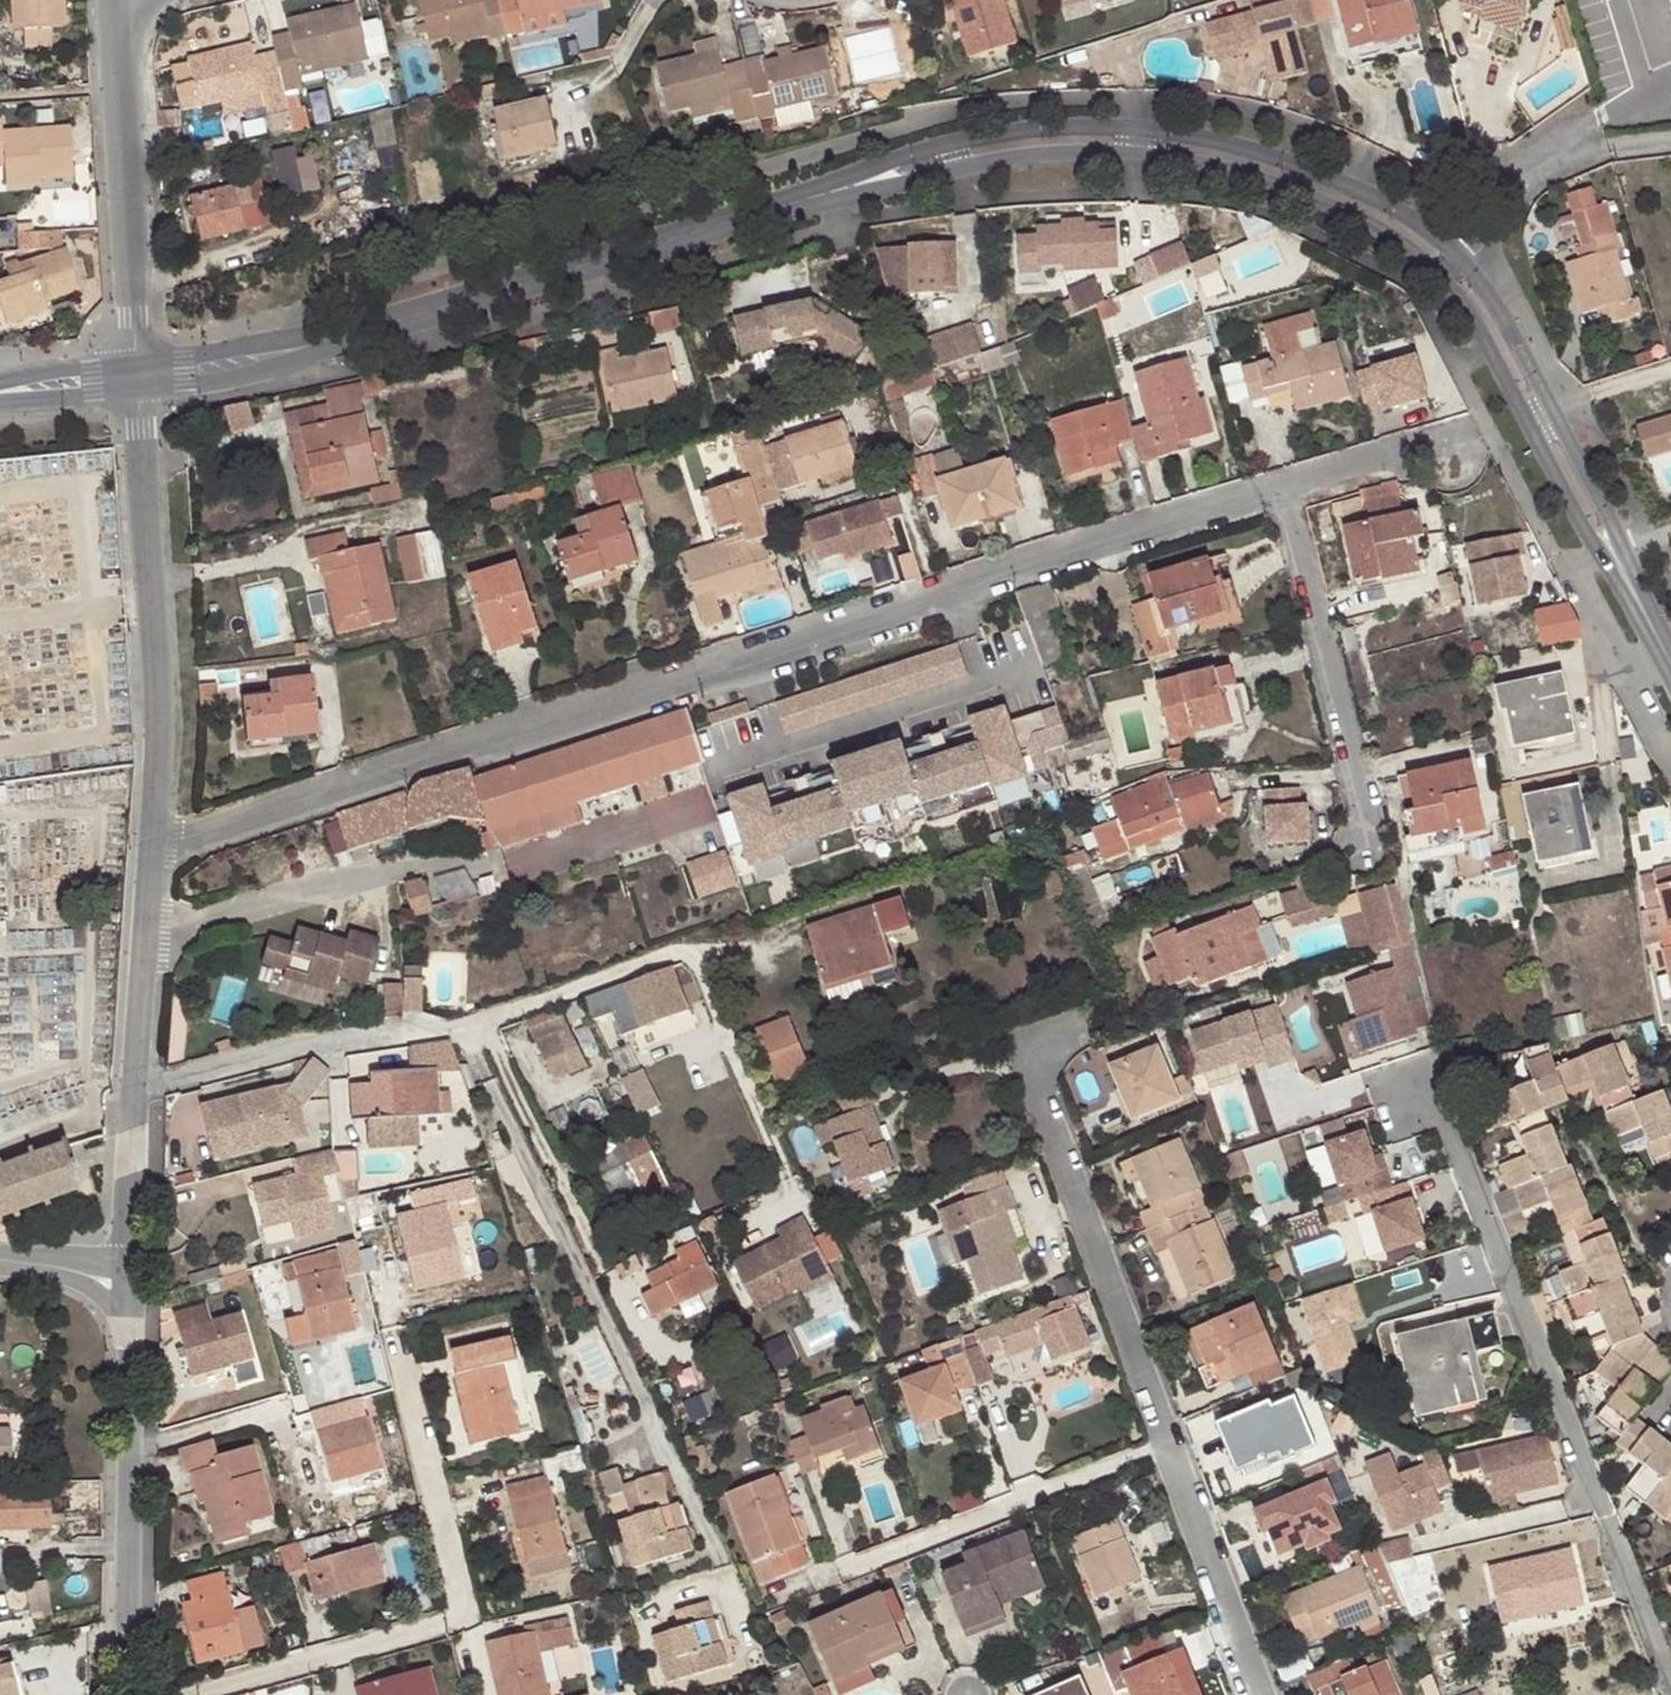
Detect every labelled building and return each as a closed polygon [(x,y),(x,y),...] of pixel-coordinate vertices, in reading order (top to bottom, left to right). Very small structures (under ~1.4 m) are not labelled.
[(13,25),(27,24),(53,23),(64,23),(63,0),(12,0),(13,25)] [(507,34),(501,4),(484,7),(482,0),(420,0),(430,40),(451,35),(487,27),(489,36),(490,39),(507,34)] [(501,4),(507,34),(525,31),(525,27),(522,19),(562,10),(562,9),(598,0),(500,0),(501,4)] [(1017,45),(1003,0),(952,0),(970,60),(1017,45)] [(1280,79),(1307,71),(1298,36),(1319,30),(1316,21),(1310,0),(1253,0),(1257,10),(1207,23),(1214,51),(1270,35),(1280,79)] [(1316,21),(1337,15),(1333,0),(1310,0),(1316,21)] [(1415,26),(1375,37),(1377,45),(1353,51),(1342,0),(1333,0),(1337,15),(1349,68),(1421,50),(1415,26)] [(1415,26),(1409,0),(1342,0),(1353,51),(1377,45),(1375,37),(1415,26)] [(1461,5),(1482,12),(1487,0),(1463,0),(1461,5)] [(1522,10),(1493,0),(1487,0),(1482,12),(1482,19),(1516,31),(1522,10)] [(1522,10),(1526,0),(1493,0),(1522,10)] [(286,21),(289,34),(296,62),(279,66),(279,68),(284,90),(301,86),(300,77),(297,66),(365,50),(355,5),(286,21)] [(522,19),(525,27),(564,19),(562,10),(522,19)] [(53,23),(27,24),(28,42),(54,40),(53,23)] [(453,43),(489,36),(487,27),(451,35),(453,43)] [(289,34),(272,37),(275,53),(279,66),(296,62),(289,34)] [(1271,81),(1280,79),(1270,35),(1214,51),(1217,60),(1262,47),(1271,81)] [(580,63),(610,56),(616,45),(579,53),(580,63)] [(264,105),(286,100),(285,96),(284,90),(279,68),(258,73),(255,58),(254,59),(251,46),(188,61),(199,107),(262,91),(264,105)] [(836,93),(826,48),(765,63),(763,54),(744,59),(748,75),(760,120),(775,117),(774,109),(808,100),(836,93)] [(367,61),(365,50),(297,66),(300,77),(367,61)] [(760,120),(748,75),(726,79),(723,65),(719,50),(657,64),(667,111),(691,105),(730,96),(733,110),(737,124),(756,119),(756,121),(760,120)] [(275,53),(255,58),(258,73),(279,68),(279,66),(275,53)] [(726,79),(748,75),(744,59),(723,65),(726,79)] [(284,90),(285,96),(302,93),(301,86),(284,90)] [(694,119),(733,110),(730,96),(691,105),(694,119)] [(530,152),(558,145),(547,99),(495,111),(505,157),(509,157),(511,164),(530,161),(530,152)] [(776,121),(811,112),(808,100),(774,109),(775,117),(776,121)] [(6,159),(8,181),(43,177),(41,164),(75,160),(71,119),(3,125),(3,113),(0,114),(0,159),(6,159)] [(166,148),(179,148),(178,134),(165,134),(166,148)] [(314,145),(276,152),(283,194),(322,187),(314,145)] [(191,196),(201,240),(271,223),(259,169),(230,176),(233,186),(191,196)] [(1083,201),(1059,202),(1059,208),(1035,209),(1035,218),(1016,219),(1018,252),(1038,251),(1038,244),(1062,243),(1062,249),(1085,248),(1084,242),(1098,242),(1098,237),(1116,236),(1114,204),(1083,206),(1083,201)] [(1635,296),(1627,298),(1613,248),(1619,246),(1611,218),(1576,229),(1581,245),(1575,246),(1579,258),(1566,262),(1580,315),(1596,310),(1601,326),(1633,317),(1632,313),(1639,311),(1635,296)] [(67,239),(67,223),(52,225),(54,242),(67,239)] [(52,225),(22,228),(22,245),(54,242),(52,225)] [(901,235),(869,245),(874,261),(884,289),(903,282),(938,281),(938,275),(951,274),(949,229),(901,232),(901,235)] [(54,242),(23,254),(26,265),(16,268),(0,274),(0,276),(5,295),(11,313),(53,300),(50,290),(85,279),(71,237),(67,239),(54,242)] [(1146,281),(1193,258),(1183,237),(1136,260),(1146,281)] [(26,265),(23,254),(12,257),(16,268),(26,265)] [(1098,304),(1107,299),(1097,277),(1069,288),(1076,305),(1079,312),(1098,304)] [(832,314),(836,306),(820,296),(816,297),(818,305),(832,314)] [(875,331),(836,306),(832,314),(818,305),(816,297),(786,304),(788,316),(771,320),(768,309),(738,316),(746,351),(775,344),(773,336),(791,331),(793,341),(825,333),(860,355),(875,331)] [(788,316),(786,304),(768,309),(771,320),(788,316)] [(683,325),(678,306),(648,312),(652,332),(683,325)] [(1067,309),(1070,316),(1076,313),(1073,306),(1067,309)] [(1289,382),(1291,392),(1296,410),(1350,396),(1337,343),(1305,352),(1301,338),(1315,335),(1310,315),(1264,327),(1272,360),(1242,369),(1251,402),(1270,397),(1267,387),(1289,382)] [(929,335),(939,366),(983,351),(974,320),(929,335)] [(854,363),(860,355),(825,333),(793,341),(791,331),(773,336),(775,344),(746,351),(748,360),(825,345),(854,363)] [(612,411),(678,398),(668,350),(620,358),(618,350),(601,353),(612,411)] [(1357,372),(1365,402),(1381,398),(1384,409),(1428,398),(1418,357),(1414,358),(1379,367),(1357,372)] [(1136,438),(1143,462),(1192,447),(1190,440),(1207,435),(1197,399),(1186,359),(1138,373),(1150,422),(1133,427),(1136,438)] [(381,391),(378,374),(362,378),(365,395),(381,391)] [(1270,397),(1291,392),(1289,382),(1267,387),(1270,397)] [(1197,399),(1207,435),(1213,433),(1204,397),(1197,399)] [(251,399),(229,403),(232,426),(255,423),(251,399)] [(1133,427),(1125,399),(1052,420),(1067,476),(1096,468),(1092,455),(1118,447),(1118,444),(1136,438),(1133,427)] [(350,472),(376,465),(365,416),(333,423),(327,406),(285,416),(289,433),(290,433),(302,430),(316,485),(351,477),(350,472)] [(800,483),(857,467),(843,421),(787,438),(800,483)] [(1639,429),(1647,454),(1670,446),(1670,435),(1666,421),(1639,429)] [(763,438),(758,423),(732,431),(737,446),(759,439),(763,438)] [(377,454),(390,452),(386,428),(373,430),(377,454)] [(380,481),(376,465),(350,472),(351,477),(316,485),(302,430),(290,433),(306,498),(380,481)] [(767,530),(758,504),(748,476),(769,469),(759,439),(737,446),(746,476),(704,488),(718,532),(740,526),(743,537),(712,545),(713,546),(684,556),(708,628),(725,622),(719,599),(715,590),(741,582),(744,592),(782,579),(767,530)] [(1647,454),(1649,461),(1670,454),(1670,446),(1647,454)] [(1092,455),(1096,468),(1122,461),(1118,447),(1092,455)] [(955,524),(1018,505),(1004,461),(940,480),(935,463),(919,466),(928,496),(944,491),(955,524)] [(602,509),(641,496),(631,463),(591,474),(602,509)] [(758,504),(781,497),(773,468),(769,469),(748,476),(758,504)] [(1367,494),(1331,502),(1334,516),(1340,514),(1355,584),(1418,570),(1412,536),(1422,534),(1418,510),(1407,512),(1404,494),(1405,493),(1402,477),(1366,488),(1367,494)] [(718,532),(704,488),(697,490),(712,545),(743,537),(740,526),(718,532)] [(902,515),(896,494),(791,527),(800,556),(816,551),(818,559),(842,551),(844,555),(892,540),(885,520),(902,515)] [(622,507),(588,518),(593,533),(579,536),(557,543),(570,582),(638,560),(622,507)] [(593,533),(588,518),(576,522),(579,536),(593,533)] [(446,576),(437,531),(419,535),(426,579),(446,576)] [(346,535),(306,544),(311,561),(320,559),(324,576),(334,573),(346,619),(367,613),(370,626),(398,619),(379,546),(350,551),(346,535)] [(1515,537),(1463,547),(1477,611),(1521,602),(1512,562),(1520,560),(1515,537)] [(1151,660),(1175,654),(1167,627),(1195,618),(1223,611),(1214,582),(1207,556),(1149,574),(1156,597),(1134,603),(1151,660)] [(492,645),(523,636),(539,630),(516,563),(470,577),(492,645)] [(334,573),(324,576),(339,633),(370,626),(367,613),(346,619),(334,573)] [(1230,577),(1214,582),(1223,611),(1195,618),(1199,634),(1243,621),(1230,577)] [(1050,582),(1029,588),(1053,658),(1074,652),(1060,605),(1071,601),(1064,578),(1050,582)] [(785,585),(782,579),(744,592),(746,598),(785,585)] [(743,592),(744,592),(741,582),(715,590),(719,599),(743,592)] [(325,590),(310,593),(316,618),(331,615),(325,590)] [(1579,625),(1567,604),(1531,615),(1540,645),(1580,634),(1579,625)] [(525,646),(523,636),(492,645),(495,655),(525,646)] [(785,698),(796,730),(976,668),(966,637),(785,698)] [(1233,684),(1228,664),(1156,681),(1168,733),(1193,727),(1196,739),(1245,729),(1233,684)] [(1512,742),(1571,730),(1560,672),(1494,687),(1498,709),(1506,709),(1512,742)] [(249,741),(319,731),(312,676),(268,681),(269,693),(242,697),(249,741)] [(1073,718),(1066,699),(1018,715),(1013,701),(978,713),(985,738),(916,761),(908,736),(838,760),(846,784),(777,808),(768,784),(733,795),(738,809),(722,814),(733,846),(749,841),(756,863),(790,851),(791,851),(790,847),(856,824),(858,829),(923,806),(925,812),(994,788),(992,783),(1025,772),(1018,750),(1041,743),(1045,756),(1059,752),(1082,745),(1073,718)] [(583,741),(601,795),(637,783),(663,775),(705,761),(687,707),(583,741)] [(1575,744),(1571,730),(1512,742),(1506,709),(1498,709),(1508,749),(1539,744),(1539,750),(1575,744)] [(583,741),(473,778),(485,821),(488,832),(492,849),(502,847),(583,821),(578,802),(601,795),(583,741)] [(1182,760),(1179,746),(1168,749),(1171,762),(1182,760)] [(1059,752),(1045,756),(1062,810),(1074,805),(1068,791),(1072,789),(1059,752)] [(1469,758),(1407,773),(1414,807),(1405,810),(1411,835),(1462,825),(1462,833),(1484,827),(1469,758)] [(485,821),(473,778),(469,767),(429,778),(422,779),(418,781),(415,784),(411,788),(409,791),(404,792),(403,790),(401,791),(401,831),(446,815),(485,821)] [(1168,787),(1163,769),(1145,777),(1147,783),(1111,797),(1117,818),(1088,827),(1100,859),(1220,818),(1206,774),(1168,787)] [(1414,807),(1407,773),(1398,775),(1405,810),(1414,807)] [(663,775),(637,783),(644,802),(669,794),(663,775)] [(1568,844),(1570,856),(1590,850),(1576,783),(1524,794),(1537,852),(1568,844)] [(997,798),(994,788),(925,812),(926,816),(928,821),(997,798)] [(1299,788),(1263,788),(1263,846),(1309,843),(1308,807),(1299,807),(1299,788)] [(401,831),(401,791),(334,814),(345,849),(401,831)] [(923,806),(858,829),(861,838),(872,834),(879,838),(886,840),(893,840),(901,837),(906,834),(910,830),(913,825),(915,819),(926,816),(923,806)] [(856,824),(790,847),(791,851),(790,851),(795,866),(863,843),(861,838),(858,829),(856,824)] [(1464,839),(1462,833),(1462,825),(1411,835),(1404,837),(1407,851),(1464,839)] [(501,881),(492,849),(488,832),(482,834),(496,883),(501,881)] [(1571,860),(1570,856),(1568,844),(1537,852),(1539,866),(1571,860)] [(492,849),(501,881),(510,879),(502,847),(492,849)] [(730,849),(691,862),(704,896),(742,882),(730,849)] [(1514,864),(1511,850),(1487,856),(1490,870),(1514,864)] [(1655,881),(1670,878),(1670,864),(1652,867),(1655,881)] [(449,903),(482,895),(474,865),(441,874),(449,903)] [(406,881),(415,914),(434,909),(425,876),(406,881)] [(1655,881),(1664,926),(1670,924),(1670,878),(1655,881)] [(1401,941),(1375,947),(1376,954),(1391,949),(1413,942),(1401,894),(1400,890),(1389,893),(1401,941)] [(1389,893),(1362,899),(1375,947),(1401,941),(1389,893)] [(1345,898),(1297,910),(1300,921),(1348,909),(1345,898)] [(812,939),(834,1007),(868,996),(865,985),(902,974),(888,936),(915,928),(906,899),(857,915),(852,926),(812,939)] [(1100,902),(1094,905),(1087,907),(1097,932),(1102,930),(1110,927),(1100,902)] [(1174,927),(1151,936),(1169,984),(1192,974),(1196,986),(1238,969),(1226,939),(1239,933),(1260,925),(1252,904),(1177,934),(1174,927)] [(809,929),(812,939),(852,926),(857,915),(809,929)] [(412,916),(400,919),(400,935),(412,936),(412,916)] [(1664,926),(1660,927),(1663,943),(1660,945),(1670,987),(1670,924),(1664,926)] [(364,983),(377,938),(347,930),(344,941),(295,927),(291,943),(267,937),(260,963),(284,970),(285,970),(285,969),(289,956),(310,962),(306,975),(306,976),(334,984),(336,975),(364,983)] [(1226,939),(1238,969),(1251,964),(1239,933),(1226,939)] [(1401,983),(1420,976),(1413,942),(1391,949),(1396,967),(1348,983),(1359,1018),(1369,1051),(1418,1036),(1412,1016),(1407,1016),(1406,1010),(1410,1009),(1401,983)] [(687,1006),(672,964),(581,997),(587,1016),(610,1008),(619,1031),(687,1006)] [(331,992),(334,984),(306,976),(306,975),(285,969),(285,970),(284,970),(281,978),(331,992)] [(400,1020),(400,982),(381,982),(382,1020),(400,1020)] [(1267,1067),(1294,1058),(1277,1004),(1190,1031),(1202,1071),(1235,1060),(1262,1052),(1265,1060),(1267,1067)] [(586,1063),(563,1012),(530,1028),(554,1079),(586,1063)] [(1361,1053),(1369,1051),(1359,1018),(1351,1021),(1361,1053)] [(818,1075),(797,1021),(761,1034),(782,1089),(818,1075)] [(423,1066),(456,1061),(447,1040),(420,1043),(422,1058),(423,1066)] [(1550,1056),(1547,1041),(1525,1046),(1528,1064),(1533,1079),(1500,1092),(1510,1120),(1515,1118),(1542,1108),(1553,1103),(1566,1098),(1562,1090),(1553,1066),(1550,1056)] [(1610,1042),(1553,1066),(1562,1090),(1593,1079),(1604,1110),(1632,1100),(1610,1042)] [(1192,1090),(1186,1075),(1169,1082),(1156,1046),(1112,1065),(1133,1115),(1192,1090)] [(1238,1068),(1265,1060),(1262,1052),(1235,1060),(1238,1068)] [(211,1157),(307,1137),(299,1106),(330,1069),(311,1056),(285,1086),(200,1105),(211,1157)] [(409,1068),(369,1071),(370,1081),(350,1082),(352,1116),(366,1115),(372,1115),(374,1138),(405,1136),(403,1112),(415,1112),(439,1110),(435,1066),(423,1067),(423,1066),(422,1058),(408,1059),(409,1068)] [(642,1067),(620,1079),(638,1114),(657,1105),(659,1103),(642,1067)] [(851,1095),(857,1113),(871,1107),(872,1109),(890,1102),(883,1082),(851,1095)] [(1613,1134),(1642,1125),(1654,1155),(1670,1149),(1670,1115),(1662,1089),(1632,1100),(1604,1110),(1613,1134)] [(863,1137),(871,1133),(880,1129),(872,1109),(871,1107),(857,1113),(826,1125),(834,1147),(850,1188),(870,1180),(896,1170),(886,1144),(878,1148),(868,1152),(863,1137)] [(1542,1108),(1515,1118),(1528,1154),(1500,1165),(1507,1189),(1513,1187),(1566,1167),(1542,1108)] [(417,1143),(415,1112),(403,1112),(405,1136),(374,1138),(372,1115),(366,1115),(368,1146),(417,1143)] [(822,1151),(834,1147),(826,1125),(814,1130),(822,1151)] [(1339,1182),(1378,1170),(1365,1129),(1326,1142),(1339,1182)] [(639,1189),(665,1177),(643,1132),(617,1143),(620,1150),(596,1160),(602,1172),(601,1174),(611,1193),(635,1181),(639,1189)] [(878,1148),(871,1133),(863,1137),(868,1152),(878,1148)] [(1141,1211),(1147,1227),(1203,1203),(1176,1138),(1132,1157),(1140,1178),(1152,1206),(1141,1211)] [(80,1182),(67,1140),(0,1165),(0,1213),(80,1182)] [(320,1180),(337,1176),(332,1152),(290,1160),(294,1177),(251,1187),(258,1220),(286,1214),(288,1222),(291,1239),(332,1231),(320,1180)] [(1129,1182),(1140,1178),(1132,1157),(1121,1161),(1129,1182)] [(1566,1167),(1513,1187),(1522,1211),(1550,1201),(1563,1233),(1575,1229),(1591,1223),(1570,1166),(1566,1167)] [(1005,1184),(999,1170),(961,1185),(966,1200),(1005,1184)] [(417,1208),(476,1191),(472,1176),(413,1192),(417,1208)] [(671,1189),(665,1177),(639,1189),(645,1201),(671,1189)] [(870,1180),(850,1188),(856,1203),(877,1195),(870,1180)] [(1014,1210),(1005,1184),(966,1200),(975,1223),(955,1230),(945,1234),(958,1268),(970,1263),(983,1298),(1025,1281),(1011,1244),(1000,1216),(1014,1210)] [(1395,1203),(1390,1185),(1358,1195),(1363,1213),(1371,1210),(1384,1250),(1423,1238),(1410,1198),(1395,1203)] [(966,1200),(946,1208),(955,1230),(975,1223),(966,1200)] [(1234,1273),(1205,1202),(1203,1203),(1147,1227),(1158,1257),(1173,1250),(1191,1292),(1234,1273)] [(461,1276),(443,1203),(396,1213),(414,1287),(461,1276)] [(1007,1213),(1000,1216),(1011,1244),(1019,1241),(1007,1213)] [(286,1214),(258,1220),(260,1228),(288,1222),(286,1214)] [(790,1231),(732,1260),(756,1308),(799,1285),(830,1270),(803,1216),(787,1223),(790,1231)] [(1591,1223),(1575,1229),(1586,1260),(1559,1270),(1569,1295),(1621,1276),(1624,1275),(1603,1218),(1596,1220),(1591,1223)] [(679,1302),(718,1284),(698,1239),(676,1250),(680,1258),(647,1273),(653,1287),(641,1292),(651,1315),(679,1302)] [(644,1266),(638,1252),(616,1262),(622,1276),(644,1266)] [(292,1262),(296,1277),(304,1312),(310,1339),(353,1329),(335,1253),(292,1262)] [(833,1275),(830,1270),(799,1285),(802,1291),(833,1275)] [(1569,1295),(1564,1297),(1572,1320),(1599,1310),(1613,1344),(1641,1332),(1635,1317),(1621,1276),(1569,1295)] [(304,1312),(296,1277),(287,1279),(296,1315),(304,1312)] [(1350,1278),(1300,1294),(1323,1369),(1357,1358),(1345,1319),(1361,1314),(1350,1278)] [(1089,1343),(1071,1294),(976,1329),(981,1345),(984,1352),(1002,1346),(1005,1354),(1043,1340),(1050,1356),(1067,1349),(1068,1351),(1089,1343)] [(1277,1357),(1254,1302),(1192,1328),(1207,1364),(1199,1367),(1207,1388),(1277,1357)] [(259,1377),(240,1312),(210,1320),(205,1303),(173,1312),(191,1373),(229,1363),(235,1383),(259,1377)] [(1494,1309),(1457,1319),(1475,1391),(1422,1404),(1417,1378),(1409,1380),(1417,1414),(1487,1398),(1475,1350),(1501,1342),(1494,1309)] [(1475,1391),(1457,1319),(1397,1333),(1409,1380),(1417,1378),(1422,1404),(1475,1391)] [(1643,1356),(1653,1342),(1641,1332),(1613,1344),(1611,1348),(1634,1368),(1643,1356)] [(487,1426),(490,1439),(518,1432),(500,1362),(515,1358),(510,1336),(451,1351),(471,1430),(487,1426)] [(1670,1370),(1670,1357),(1653,1342),(1643,1356),(1667,1374),(1670,1370)] [(936,1343),(921,1349),(928,1372),(900,1382),(916,1427),(961,1410),(936,1343)] [(981,1345),(966,1351),(977,1384),(993,1379),(984,1352),(981,1345)] [(1611,1348),(1595,1369),(1617,1388),(1597,1416),(1621,1435),(1635,1416),(1658,1387),(1634,1368),(1611,1348)] [(1658,1387),(1667,1374),(1643,1356),(1634,1368),(1658,1387)] [(1308,1383),(1302,1368),(1286,1374),(1291,1389),(1308,1383)] [(788,1436),(800,1470),(819,1463),(815,1454),(841,1444),(845,1455),(879,1442),(864,1403),(853,1408),(850,1402),(854,1400),(852,1393),(822,1403),(824,1409),(802,1418),(806,1432),(788,1436)] [(1294,1393),(1227,1421),(1237,1447),(1231,1449),(1239,1467),(1266,1456),(1278,1452),(1281,1458),(1316,1444),(1294,1393)] [(362,1415),(357,1398),(313,1410),(318,1428),(315,1429),(329,1480),(344,1475),(365,1470),(382,1466),(367,1415),(362,1415)] [(782,1400),(774,1402),(778,1412),(790,1408),(786,1398),(782,1400)] [(1621,1435),(1616,1442),(1643,1465),(1626,1485),(1646,1501),(1670,1470),(1670,1445),(1635,1416),(1621,1435)] [(1237,1447),(1227,1421),(1221,1423),(1231,1449),(1237,1447)] [(475,1444),(490,1439),(487,1426),(471,1430),(475,1444)] [(14,1467),(14,1430),(0,1430),(0,1467),(14,1467)] [(1486,1497),(1556,1480),(1544,1432),(1475,1448),(1486,1497)] [(210,1438),(179,1447),(186,1472),(191,1470),(199,1499),(205,1498),(215,1535),(244,1526),(243,1521),(270,1514),(250,1444),(215,1454),(210,1438)] [(1448,1480),(1433,1441),(1416,1445),(1421,1461),(1396,1471),(1388,1450),(1363,1459),(1388,1528),(1440,1508),(1432,1487),(1448,1480)] [(559,1473),(583,1467),(577,1446),(542,1455),(547,1476),(509,1486),(530,1573),(569,1563),(551,1491),(563,1488),(559,1473)] [(1269,1464),(1281,1458),(1278,1452),(1266,1456),(1269,1464)] [(1341,1466),(1337,1456),(1320,1462),(1324,1473),(1341,1466)] [(370,1483),(365,1470),(344,1475),(347,1488),(370,1483)] [(1646,1501),(1666,1517),(1670,1511),(1670,1470),(1646,1501)] [(675,1530),(668,1504),(660,1473),(636,1479),(645,1512),(618,1521),(631,1566),(691,1548),(685,1526),(675,1530)] [(781,1517),(789,1514),(773,1474),(725,1493),(754,1563),(769,1557),(777,1577),(810,1564),(801,1543),(793,1547),(781,1517)] [(1315,1509),(1329,1503),(1335,1500),(1325,1478),(1253,1507),(1262,1530),(1267,1528),(1278,1523),(1288,1548),(1304,1542),(1307,1548),(1328,1539),(1325,1532),(1315,1509)] [(0,1492),(0,1527),(63,1525),(62,1512),(48,1511),(48,1490),(0,1492)] [(677,1502),(668,1504),(675,1530),(685,1526),(677,1502)] [(1339,1527),(1329,1503),(1315,1509),(1325,1532),(1339,1527)] [(801,1543),(789,1514),(781,1517),(793,1547),(801,1543)] [(1112,1587),(1123,1583),(1141,1577),(1116,1519),(1071,1536),(1095,1595),(1112,1587)] [(1278,1523),(1267,1528),(1277,1553),(1288,1548),(1278,1523)] [(246,1534),(244,1526),(215,1535),(217,1542),(246,1534)] [(1023,1530),(1010,1535),(1017,1553),(1030,1547),(1023,1530)] [(332,1554),(326,1533),(296,1542),(278,1546),(284,1572),(305,1567),(314,1599),(381,1581),(371,1543),(332,1554)] [(1017,1553),(1010,1535),(962,1554),(966,1567),(942,1575),(963,1628),(1003,1613),(999,1602),(996,1594),(1041,1576),(1030,1547),(1017,1553)] [(1576,1603),(1578,1607),(1596,1598),(1569,1550),(1537,1567),(1529,1553),(1503,1568),(1525,1609),(1529,1606),(1543,1633),(1546,1631),(1565,1621),(1560,1612),(1576,1603)] [(1358,1619),(1376,1613),(1379,1611),(1359,1565),(1282,1596),(1301,1643),(1358,1619)] [(1525,1609),(1503,1568),(1494,1573),(1534,1643),(1548,1635),(1546,1631),(1543,1633),(1529,1606),(1525,1609)] [(242,1649),(220,1571),(187,1579),(191,1600),(181,1603),(196,1662),(242,1649)] [(996,1594),(999,1602),(1045,1585),(1041,1576),(996,1594)] [(1127,1594),(1123,1583),(1112,1587),(1116,1598),(1127,1594)] [(891,1589),(882,1593),(901,1638),(865,1654),(869,1661),(914,1641),(891,1589)] [(901,1638),(882,1593),(810,1625),(832,1678),(869,1661),(865,1654),(901,1638)] [(704,1620),(713,1618),(708,1600),(673,1611),(678,1628),(652,1635),(666,1682),(726,1664),(720,1641),(710,1644),(704,1620)] [(1581,1613),(1578,1607),(1576,1603),(1560,1612),(1565,1621),(1581,1613)] [(793,1625),(785,1608),(771,1615),(779,1631),(793,1625)] [(533,1634),(569,1626),(566,1611),(530,1619),(533,1634)] [(1381,1623),(1376,1613),(1358,1619),(1362,1630),(1381,1623)] [(720,1641),(713,1618),(704,1620),(710,1644),(720,1641)] [(572,1641),(569,1626),(533,1634),(537,1648),(572,1641)] [(533,1634),(487,1644),(498,1694),(547,1694),(537,1648),(533,1634)] [(1192,1676),(1182,1648),(1122,1672),(1131,1694),(1190,1694),(1189,1692),(1183,1693),(1178,1680),(1192,1676)] [(1350,1653),(1305,1672),(1311,1689),(1319,1687),(1327,1684),(1332,1694),(1401,1694),(1386,1659),(1356,1671),(1350,1653)] [(15,1677),(12,1677),(9,1663),(0,1665),(0,1694),(19,1694),(15,1677)] [(428,1668),(356,1687),(358,1694),(435,1694),(428,1668)] [(1079,1676),(1036,1694),(1087,1694),(1079,1676)] [(1197,1689),(1192,1676),(1178,1680),(1183,1693),(1189,1692),(1197,1689)] [(1323,1694),(1332,1694),(1327,1684),(1319,1687),(1323,1694)] [(649,1686),(615,1694),(652,1694),(649,1686)]
